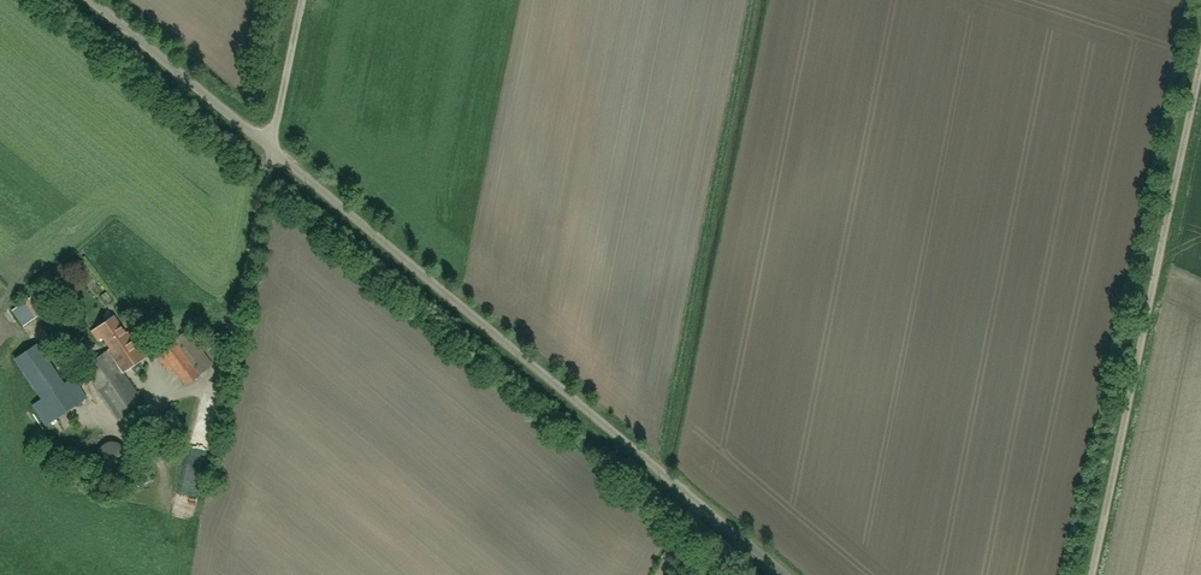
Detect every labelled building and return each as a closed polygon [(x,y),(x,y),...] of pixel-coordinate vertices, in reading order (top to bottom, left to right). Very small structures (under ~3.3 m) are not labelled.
[(35,296),(13,311),(23,325),(45,310),(35,296)] [(142,354),(118,316),(92,332),(100,344),(107,339),(113,349),(85,367),(115,415),(141,399),(121,367),(142,354)] [(212,364),(186,326),(154,348),(168,369),(174,365),(186,382),(212,364)] [(40,345),(18,359),(42,399),(34,404),(47,424),(90,398),(78,379),(65,386),(40,345)] [(133,456),(134,453),(133,450),(133,447),(131,445),(129,441),(127,440),(123,438),(119,437),(116,437),(114,437),(110,438),(105,441),(103,445),(102,447),(101,451),(101,454),(101,457),(102,460),(104,463),(106,465),(109,468),(112,469),(115,469),(118,469),(122,469),(125,468),(129,464),(131,462),(132,459),(133,456)]
